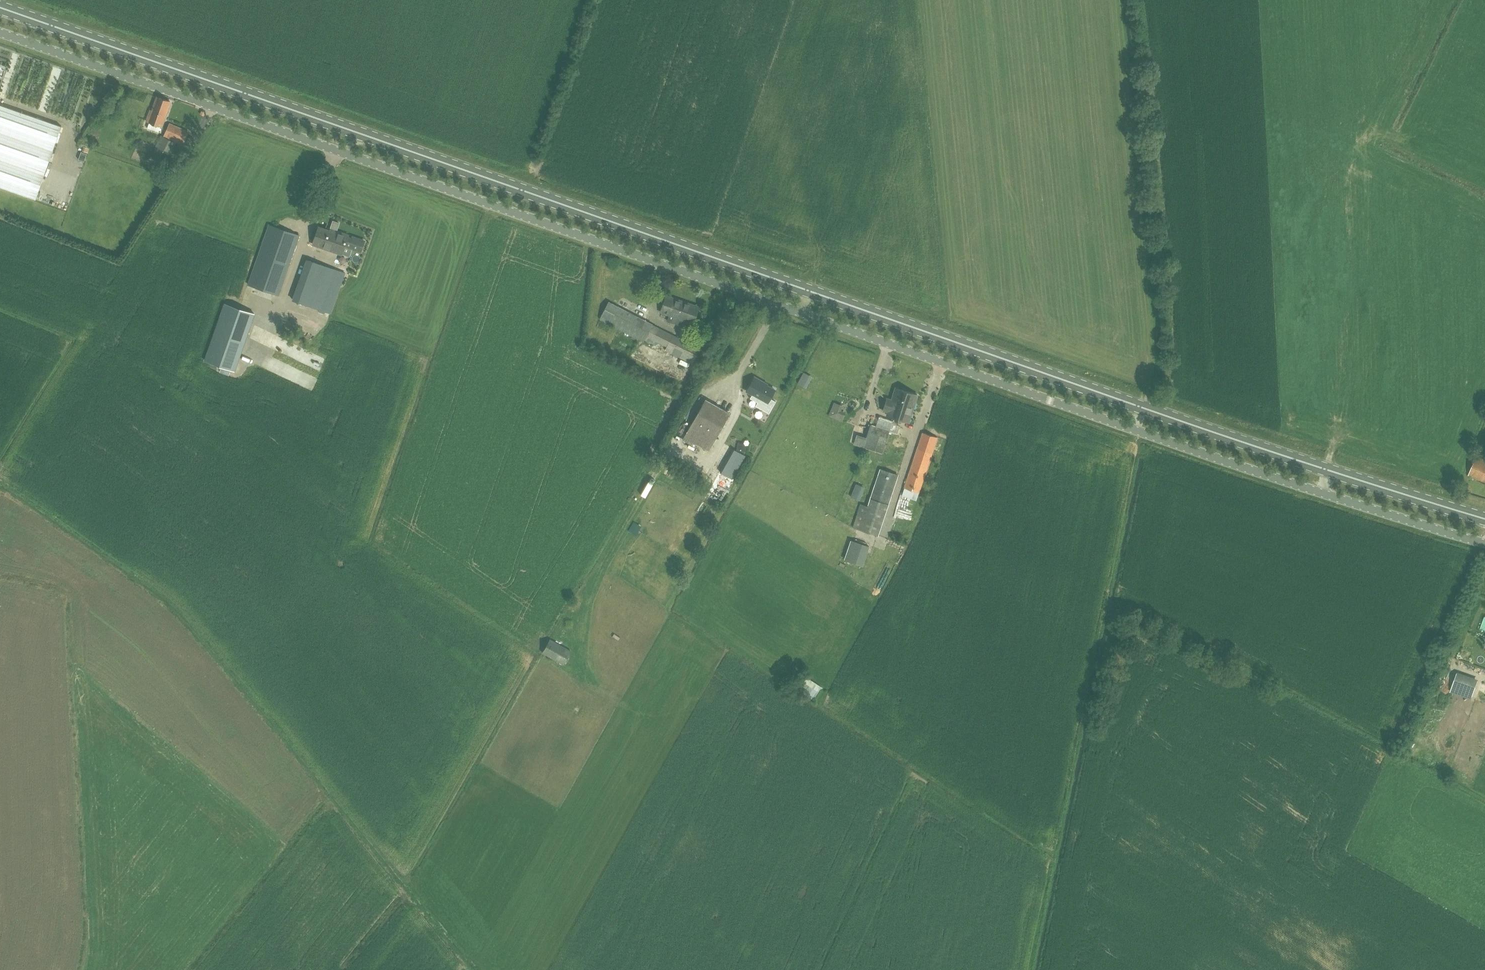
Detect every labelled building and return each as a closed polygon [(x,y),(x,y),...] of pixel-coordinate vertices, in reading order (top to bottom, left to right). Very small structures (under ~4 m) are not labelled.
[(168,107),(170,102),(158,97),(153,111),(151,110),(147,121),(162,127),(169,108),(168,107)] [(0,105),(0,187),(35,200),(61,127),(0,105)] [(168,162),(177,142),(184,145),(190,131),(170,123),(164,136),(162,135),(152,155),(168,162)] [(279,295),(300,235),(270,223),(248,285),(279,295)] [(334,251),(341,232),(336,231),(335,232),(319,227),(313,244),(334,251)] [(293,300),(315,307),(331,313),(346,273),(307,259),(293,300)] [(693,323),(697,311),(689,308),(690,304),(667,296),(661,311),(670,315),(668,320),(675,323),(677,317),(693,323)] [(673,334),(652,324),(609,301),(600,319),(644,342),(642,344),(663,355),(666,350),(693,364),(701,348),(673,334)] [(205,360),(220,366),(234,371),(254,313),(225,303),(205,360)] [(768,403),(775,390),(763,383),(764,382),(755,377),(747,391),(768,403)] [(892,400),(887,399),(884,410),(889,412),(887,415),(909,422),(918,395),(896,388),(892,400)] [(709,451),(731,413),(706,399),(684,437),(709,451)] [(890,431),(872,425),(864,447),(883,453),(890,431)] [(938,437),(924,433),(905,488),(919,493),(938,437)] [(735,449),(722,473),(734,480),(747,457),(735,449)] [(1476,456),(1469,475),(1484,482),(1484,460),(1476,456)] [(853,527),(861,530),(879,536),(899,475),(881,469),(868,506),(860,503),(853,527)] [(860,497),(864,487),(857,484),(853,495),(860,497)] [(870,546),(851,539),(844,560),(863,567),(870,546)] [(563,665),(572,651),(551,639),(543,653),(563,665)] [(1458,672),(1451,691),(1472,698),(1478,679),(1458,672)] [(824,696),(823,695),(824,692),(821,691),(823,687),(807,677),(799,690),(819,703),(824,696)]
